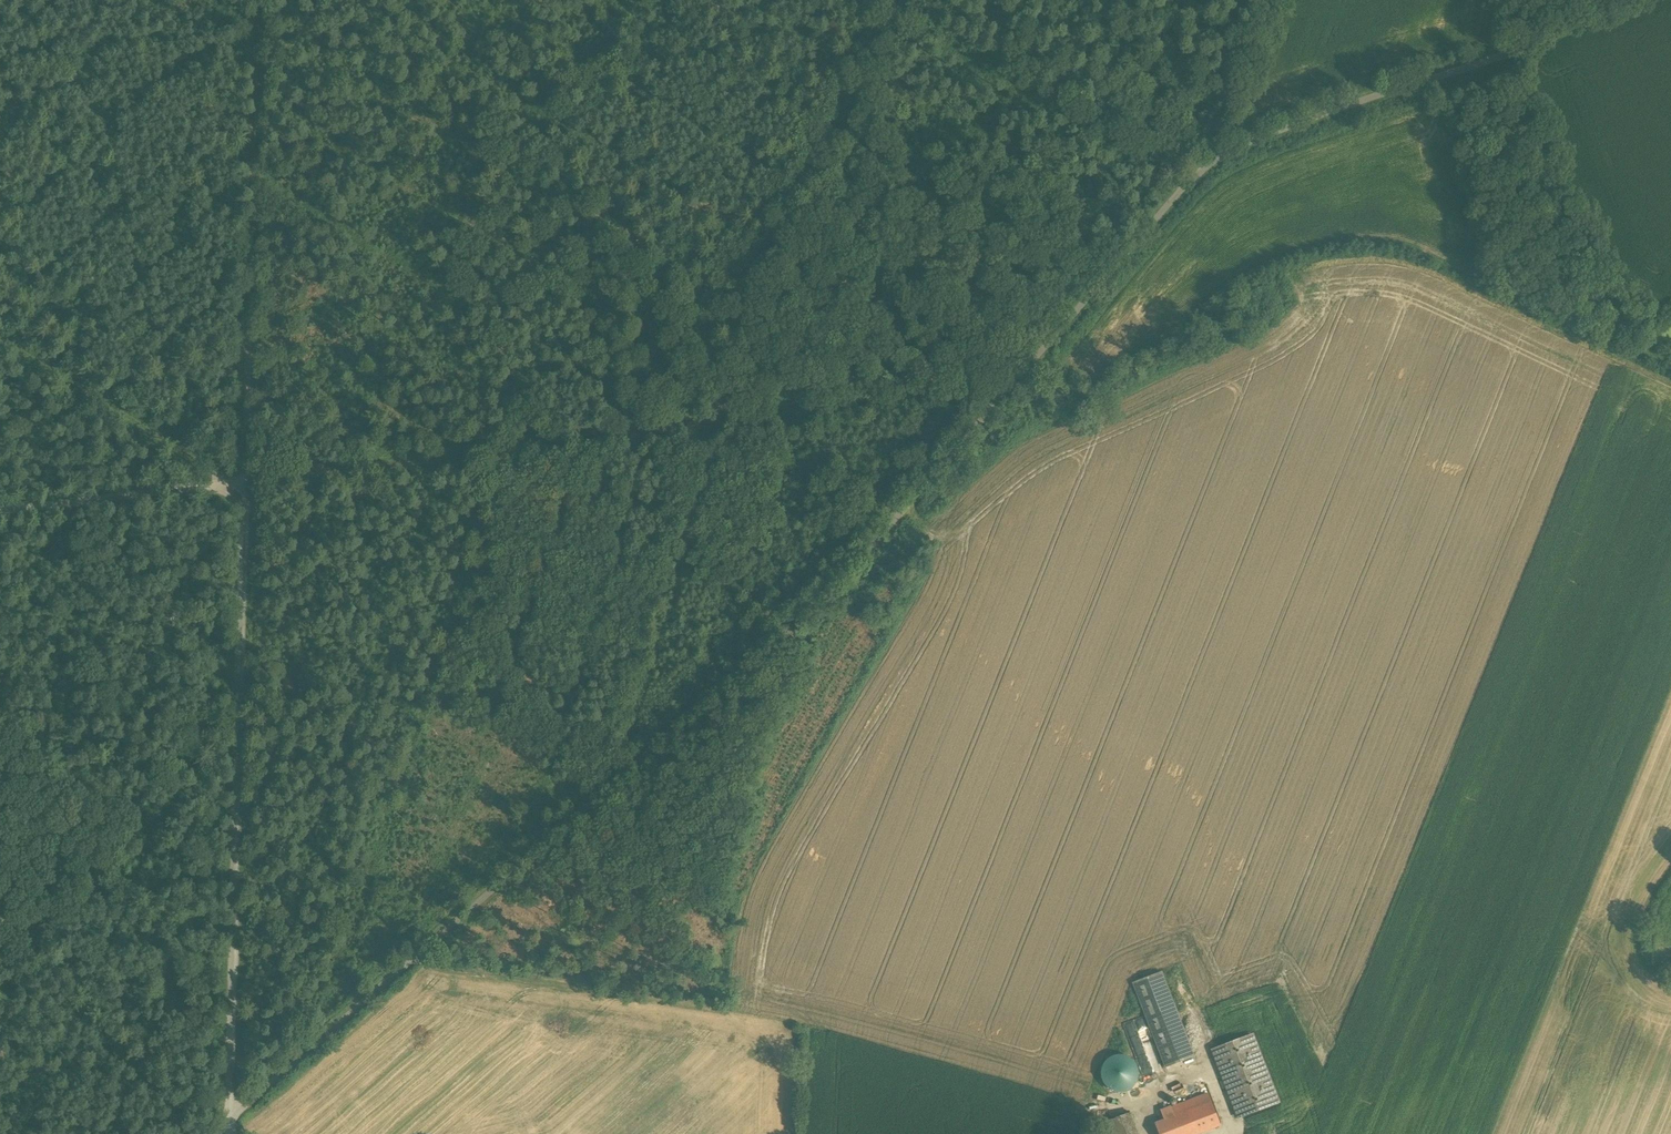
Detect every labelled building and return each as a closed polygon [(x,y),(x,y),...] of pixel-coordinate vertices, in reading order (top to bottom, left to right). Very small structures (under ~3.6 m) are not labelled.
[(1164,965),(1134,976),(1167,1063),(1198,1051),(1164,965)] [(1129,1062),(1121,1061),(1116,1062),(1114,1064),(1110,1067),(1109,1070),(1107,1075),(1108,1080),(1110,1085),(1114,1089),(1119,1090),(1122,1091),(1128,1090),(1131,1088),(1135,1084),(1136,1082),(1137,1077),(1137,1071),(1134,1067),(1129,1062)] [(1162,1104),(1167,1114),(1158,1118),(1165,1133),(1189,1133),(1223,1120),(1209,1085),(1162,1104)] [(1109,1117),(1115,1133),(1142,1133),(1133,1108),(1109,1117)]
